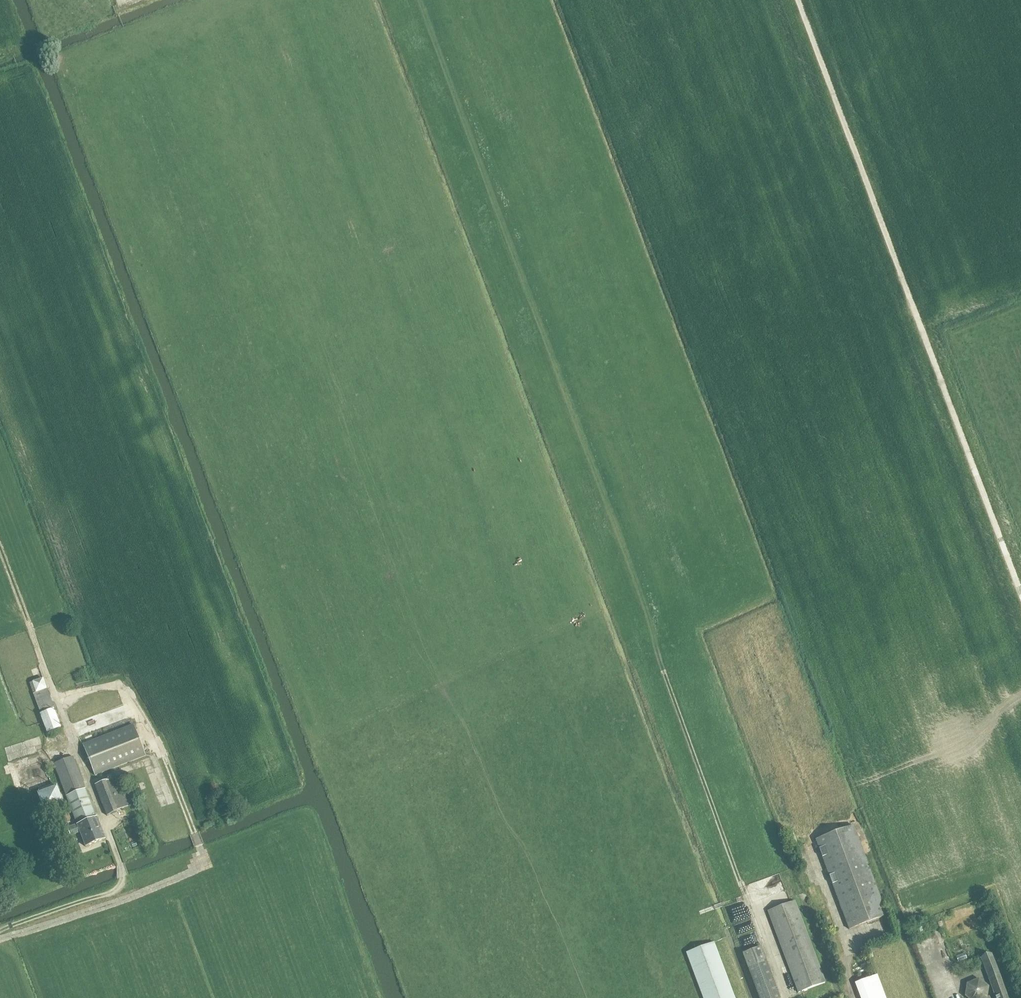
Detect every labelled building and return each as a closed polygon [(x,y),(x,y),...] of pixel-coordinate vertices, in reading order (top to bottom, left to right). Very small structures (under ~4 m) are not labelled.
[(30,684),(33,693),(47,689),(43,679),(30,684)] [(47,733),(61,728),(54,709),(39,714),(47,733)] [(95,776),(146,756),(133,724),(82,744),(95,776)] [(105,839),(73,756),(53,763),(76,824),(67,828),(71,837),(79,833),(84,847),(105,839)] [(127,800),(118,777),(95,785),(107,816),(120,811),(119,809),(137,803),(135,797),(127,800)] [(45,813),(65,805),(57,785),(37,793),(45,813)] [(849,930),(887,916),(853,826),(815,840),(849,930)] [(798,993),(826,983),(795,901),(767,912),(798,993)] [(703,997),(735,997),(714,943),(686,953),(703,997)] [(761,947),(742,953),(759,997),(780,997),(761,947)] [(991,954),(980,958),(995,997),(1008,997),(991,954)] [(877,975),(855,984),(860,997),(886,997),(877,975)] [(989,987),(978,978),(967,984),(964,997),(966,997),(987,997),(989,987)]
